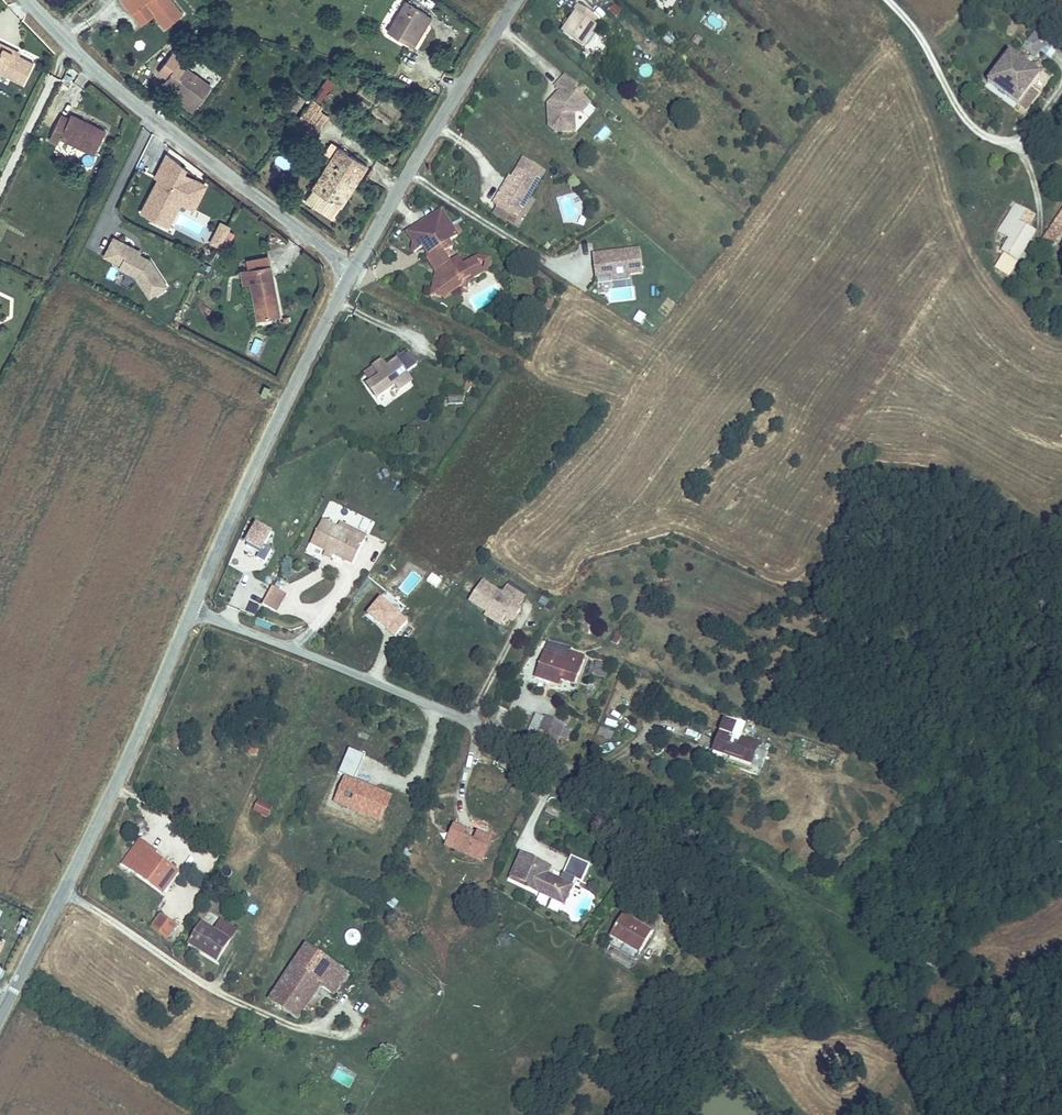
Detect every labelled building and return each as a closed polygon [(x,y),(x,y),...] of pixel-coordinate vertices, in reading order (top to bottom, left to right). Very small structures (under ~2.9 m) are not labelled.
[(127,10),(139,0),(119,0),(127,10)] [(150,11),(140,0),(139,0),(127,10),(138,22),(150,11)] [(171,0),(140,0),(150,11),(163,25),(180,11),(171,0)] [(387,33),(405,44),(425,14),(408,2),(387,33)] [(617,19),(622,10),(613,5),(608,14),(617,19)] [(567,28),(564,33),(584,47),(596,30),(593,27),(598,20),(579,7),(574,14),(576,16),(572,22),(567,28)] [(425,14),(405,44),(412,49),(432,18),(425,14)] [(709,14),(704,27),(720,33),(725,20),(709,14)] [(1043,19),(1034,29),(1045,38),(1053,28),(1043,19)] [(1034,29),(1018,47),(1031,58),(1036,52),(1046,39),(1045,38),(1034,29)] [(1055,37),(1050,42),(1056,48),(1061,42),(1055,37)] [(19,53),(21,48),(0,38),(0,52),(3,46),(19,53)] [(1050,42),(1046,39),(1036,52),(1046,60),(1056,48),(1050,42)] [(161,66),(169,74),(164,80),(180,93),(196,106),(212,86),(189,67),(196,58),(179,45),(161,66)] [(19,53),(3,46),(0,52),(0,70),(22,82),(33,60),(19,53)] [(1025,89),(1036,75),(1006,51),(984,79),(1013,106),(1014,104),(1022,109),(1033,95),(1025,89)] [(566,76),(557,86),(562,90),(554,99),(558,103),(555,105),(549,106),(549,126),(557,132),(575,131),(574,113),(582,113),(590,104),(575,90),(578,87),(566,76)] [(196,106),(180,93),(177,97),(193,110),(196,106)] [(292,115),(289,119),(316,138),(333,115),(305,96),(292,115)] [(58,115),(55,122),(65,127),(69,120),(58,115)] [(65,127),(55,122),(47,139),(57,143),(60,138),(94,154),(104,133),(70,117),(69,120),(65,127)] [(596,136),(602,142),(611,132),(605,127),(596,136)] [(330,164),(342,147),(334,141),(326,153),(331,157),(327,162),(330,164)] [(369,165),(342,147),(330,164),(305,199),(332,219),(369,165)] [(163,149),(154,167),(159,170),(155,176),(151,185),(149,184),(146,189),(148,190),(144,196),(143,196),(137,207),(164,221),(177,197),(186,202),(187,199),(188,200),(199,179),(179,168),(181,164),(163,149)] [(503,186),(496,197),(500,199),(512,206),(518,197),(526,202),(547,166),(527,154),(515,173),(506,188),(503,186)] [(151,173),(155,176),(159,170),(154,167),(151,173)] [(512,171),(503,186),(506,188),(515,173),(512,171)] [(518,197),(512,206),(513,207),(520,211),(526,202),(518,197)] [(512,206),(500,199),(495,206),(509,214),(513,207),(512,206)] [(1013,207),(1006,218),(1024,229),(1031,218),(1013,207)] [(223,211),(217,221),(227,227),(233,216),(223,211)] [(423,259),(432,275),(442,289),(450,283),(454,289),(466,291),(467,282),(481,274),(470,258),(469,259),(460,265),(455,257),(447,263),(440,253),(448,248),(444,244),(454,237),(437,211),(405,233),(413,245),(412,250),(415,254),(423,247),(428,255),(423,259)] [(1045,239),(1053,244),(1059,235),(1061,230),(1061,211),(1045,239)] [(1024,229),(1006,218),(996,234),(1008,241),(1022,250),(1032,234),(1024,229)] [(227,227),(217,221),(212,230),(222,235),(227,227)] [(126,240),(109,232),(100,251),(116,259),(115,262),(131,270),(141,285),(158,273),(146,254),(135,249),(125,243),(126,240)] [(125,243),(135,249),(137,246),(126,240),(125,243)] [(1022,250),(1008,241),(1000,253),(1002,255),(1014,263),(1022,250)] [(598,248),(600,269),(645,264),(643,243),(598,248)] [(281,314),(268,254),(247,260),(249,269),(240,270),(243,283),(252,281),(260,319),(281,314)] [(1014,263),(1002,255),(993,270),(1005,277),(1014,263)] [(472,256),(470,258),(481,274),(486,272),(487,257),(472,256)] [(442,289),(432,275),(429,296),(444,299),(455,293),(454,289),(450,283),(442,289)] [(633,322),(641,326),(646,317),(638,312),(633,322)] [(251,351),(258,352),(261,340),(253,339),(251,351)] [(364,379),(371,389),(367,392),(375,404),(394,392),(398,398),(410,390),(403,380),(416,372),(407,358),(392,367),(390,368),(390,370),(389,371),(389,372),(390,373),(386,376),(381,368),(364,379)] [(448,403),(464,403),(463,394),(447,395),(448,403)] [(348,557),(361,535),(336,521),(320,512),(308,535),(323,543),(329,546),(348,557)] [(364,530),(339,516),(336,521),(361,535),(364,530)] [(264,565),(271,549),(265,547),(274,528),(254,519),(239,553),(264,565)] [(416,577),(402,569),(397,578),(410,586),(416,577)] [(483,575),(470,594),(487,606),(488,604),(502,614),(504,610),(513,599),(516,601),(523,591),(523,590),(507,580),(502,588),(483,575)] [(261,596),(273,602),(282,585),(270,579),(261,596)] [(395,636),(410,619),(382,595),(366,612),(395,636)] [(543,595),(538,602),(550,611),(555,603),(543,595)] [(516,601),(513,599),(504,610),(512,615),(520,604),(516,601)] [(251,601),(247,612),(256,615),(259,604),(251,601)] [(487,606),(485,609),(499,618),(502,614),(488,604),(487,606)] [(620,622),(615,619),(609,632),(615,634),(620,622)] [(550,629),(545,642),(568,651),(572,642),(573,638),(550,629)] [(618,644),(624,632),(618,629),(612,641),(618,644)] [(562,672),(577,677),(588,647),(572,642),(568,651),(545,642),(535,668),(559,678),(562,672)] [(606,678),(607,662),(592,661),(591,677),(606,678)] [(532,705),(525,726),(534,729),(541,708),(532,705)] [(553,735),(560,714),(541,708),(534,729),(553,735)] [(736,720),(720,712),(704,750),(741,766),(752,741),(731,731),(736,720)] [(604,726),(615,729),(617,722),(605,719),(604,726)] [(611,742),(613,732),(599,728),(596,738),(611,742)] [(267,819),(274,806),(259,798),(252,811),(267,819)] [(452,824),(444,847),(483,862),(493,836),(477,830),(476,833),(452,824)] [(154,847),(136,834),(120,857),(160,885),(173,865),(151,850),(154,847)] [(558,866),(535,852),(523,872),(534,879),(532,881),(567,904),(577,887),(554,872),(558,866)] [(577,858),(573,864),(591,874),(595,867),(577,858)] [(591,874),(573,864),(568,872),(586,883),(591,874)] [(390,893),(401,898),(407,879),(397,875),(390,893)] [(560,912),(562,903),(551,900),(548,908),(560,912)] [(170,921),(155,909),(146,921),(161,933),(170,921)] [(604,936),(633,954),(648,929),(619,912),(604,936)] [(227,936),(199,915),(186,932),(214,953),(227,936)] [(359,931),(346,930),(345,944),(359,945),(359,931)] [(306,941),(300,950),(338,980),(344,971),(306,941)] [(300,950),(290,963),(317,986),(327,995),(338,980),(300,950)] [(317,986),(290,963),(266,996),(293,1018),(317,986)]
